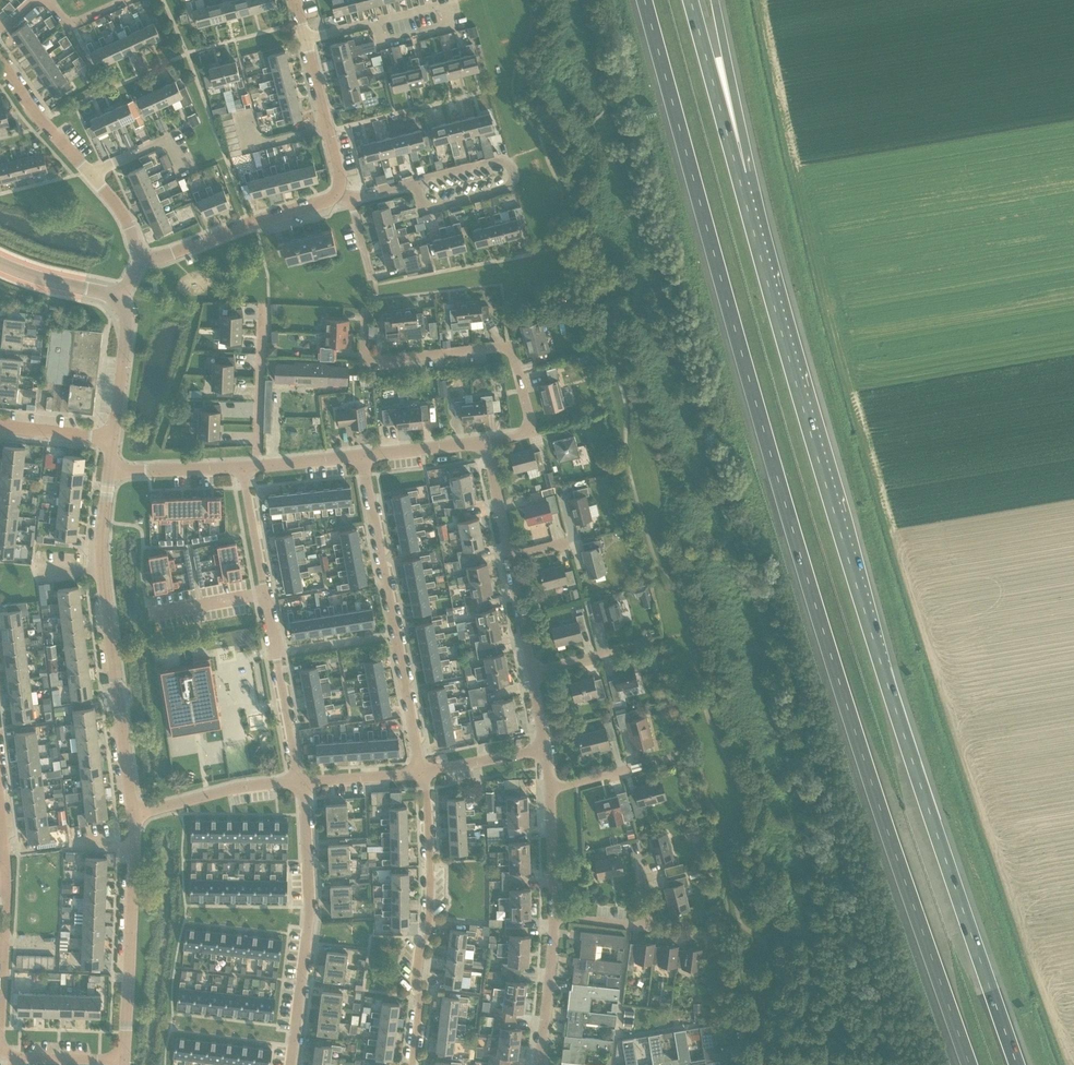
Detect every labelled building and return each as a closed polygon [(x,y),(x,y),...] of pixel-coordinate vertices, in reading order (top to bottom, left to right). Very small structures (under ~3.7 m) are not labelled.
[(211,22),(207,5),(205,6),(197,8),(195,0),(192,0),(190,1),(192,10),(194,9),(198,25),(211,22)] [(211,22),(224,19),(220,2),(218,3),(210,5),(209,0),(204,0),(205,6),(207,5),(211,22)] [(223,1),(223,0),(218,0),(218,3),(220,2),(224,19),(238,15),(234,0),(228,0),(223,1)] [(238,15),(251,12),(248,0),(234,0),(238,15)] [(251,12),(264,9),(262,0),(248,0),(251,12)] [(264,9),(277,5),(276,0),(262,0),(264,9)] [(345,0),(332,0),(335,14),(345,12),(347,22),(352,21),(350,10),(348,11),(345,0)] [(362,7),(360,8),(358,0),(345,0),(348,11),(350,10),(357,9),(359,19),(364,18),(362,7)] [(374,4),(372,5),(371,0),(358,0),(360,8),(362,7),(369,5),(372,16),(376,15),(374,4)] [(386,1),(384,2),(384,0),(371,0),(372,5),(374,4),(381,2),(384,13),(389,12),(386,1)] [(6,4),(12,11),(16,8),(10,1),(6,4)] [(8,15),(12,11),(6,4),(2,8),(8,15)] [(40,12),(35,6),(25,15),(29,20),(40,12)] [(135,21),(139,29),(141,28),(148,44),(161,38),(154,22),(144,27),(137,11),(132,13),(135,21)] [(182,23),(188,21),(186,13),(180,14),(182,23)] [(47,23),(54,18),(52,15),(45,19),(47,23)] [(54,18),(47,23),(50,28),(57,23),(54,18)] [(19,43),(35,32),(27,21),(11,32),(19,43)] [(141,28),(139,29),(132,32),(128,24),(123,26),(127,34),(129,34),(136,49),(148,44),(141,28)] [(124,55),(136,49),(129,34),(127,34),(119,38),(116,30),(111,32),(115,40),(117,39),(124,55)] [(26,53),(42,42),(35,32),(19,43),(26,53)] [(435,81),(450,77),(446,60),(443,50),(440,34),(433,36),(437,52),(439,62),(431,64),(435,81)] [(61,44),(69,39),(66,35),(58,40),(61,44)] [(117,39),(115,40),(107,44),(103,35),(99,38),(102,46),(104,45),(111,61),(124,55),(117,39)] [(69,39),(61,44),(64,49),(72,43),(69,39)] [(351,55),(361,53),(377,50),(374,40),(362,43),(360,46),(356,47),(354,39),(348,40),(331,44),(335,59),(351,55)] [(99,66),(111,61),(104,45),(102,46),(95,49),(91,41),(86,43),(90,52),(92,51),(99,66)] [(33,64),(49,53),(42,42),(26,53),(33,64)] [(460,57),(464,73),(479,70),(472,43),(466,45),(468,55),(460,56),(460,57)] [(406,70),(400,44),(391,46),(395,62),(397,62),(399,72),(391,74),(395,91),(410,87),(406,70)] [(446,60),(450,77),(464,73),(460,57),(460,56),(458,47),(451,48),(454,58),(446,60)] [(264,72),(273,70),(272,68),(289,64),(285,50),(269,55),(271,65),(263,67),(264,72)] [(40,74),(56,63),(49,53),(33,64),(40,74)] [(75,64),(83,59),(80,55),(73,61),(75,64)] [(353,63),(351,55),(335,59),(338,74),(355,70),(365,67),(363,61),(353,63)] [(414,68),(406,70),(410,87),(424,83),(418,56),(411,58),(414,68)] [(83,59),(75,64),(78,69),(86,64),(83,59)] [(226,81),(228,80),(237,78),(239,87),(244,86),(241,76),(240,77),(236,61),(222,64),(226,81)] [(251,61),(244,63),(246,70),(253,69),(251,61)] [(47,84),(63,73),(56,63),(40,74),(47,84)] [(231,89),(228,80),(226,81),(222,64),(209,68),(213,84),(224,82),(226,90),(231,89)] [(272,68),(273,70),(275,78),(259,82),(260,87),(267,86),(276,83),(275,81),(292,77),(289,64),(272,68)] [(357,78),(355,70),(338,74),(342,88),(359,84),(369,82),(367,75),(357,78)] [(70,84),(63,73),(47,84),(54,95),(70,84)] [(271,99),(279,96),(279,94),(295,90),(292,77),(275,81),(276,83),(278,92),(269,94),(271,99)] [(170,102),(171,101),(179,97),(183,106),(187,103),(183,95),(182,95),(175,80),(162,86),(170,102)] [(359,84),(342,88),(345,103),(362,99),(364,106),(378,103),(376,95),(372,96),(370,90),(361,92),(359,84)] [(175,109),(171,101),(170,102),(162,86),(150,92),(157,107),(159,107),(167,103),(170,111),(175,109)] [(260,95),(258,87),(250,89),(252,96),(260,95)] [(279,94),(279,96),(281,105),(273,107),(274,112),(283,110),(282,107),(299,103),(295,90),(279,94)] [(157,107),(150,92),(137,98),(145,113),(154,109),(158,117),(163,115),(159,107),(157,107)] [(250,102),(248,92),(242,94),(244,104),(250,102)] [(122,123),(124,123),(132,119),(135,127),(140,125),(136,116),(134,117),(127,102),(115,108),(122,123)] [(302,117),(299,103),(282,107),(283,110),(285,118),(276,120),(277,125),(286,122),(286,121),(302,117)] [(9,125),(4,106),(0,107),(0,127),(9,125)] [(128,131),(124,123),(122,123),(115,108),(103,113),(110,129),(112,128),(119,125),(123,133),(121,134),(127,146),(133,144),(128,131)] [(220,114),(221,120),(233,117),(232,111),(220,114)] [(479,132),(481,142),(488,141),(485,131),(494,129),(489,112),(475,116),(479,132)] [(110,129),(103,113),(90,119),(97,135),(107,130),(111,139),(115,136),(112,128),(110,129)] [(168,127),(163,115),(156,118),(161,130),(168,127)] [(464,136),(467,146),(473,144),(471,134),(479,132),(475,116),(460,119),(464,136)] [(221,120),(223,126),(235,123),(233,117),(221,120)] [(460,119),(446,123),(450,139),(450,140),(452,150),(452,149),(453,155),(460,153),(459,148),(456,138),(464,136),(460,119)] [(223,126),(225,132),(236,129),(235,123),(223,126)] [(450,139),(446,123),(431,126),(438,153),(444,151),(442,142),(450,140),(450,139)] [(225,132),(226,138),(238,135),(236,129),(225,132)] [(420,129),(406,133),(410,150),(412,160),(419,158),(416,148),(425,146),(426,150),(431,149),(428,135),(422,136),(420,129)] [(410,150),(406,133),(391,136),(395,153),(398,163),(404,162),(402,152),(410,150)] [(226,138),(228,144),(239,141),(238,135),(226,138)] [(381,157),(383,167),(390,165),(387,155),(395,153),(391,136),(377,140),(381,157)] [(373,159),(381,157),(377,140),(362,144),(369,170),(375,169),(373,159)] [(228,144),(229,150),(241,147),(239,141),(228,144)] [(242,153),(241,147),(229,150),(231,156),(242,153)] [(28,156),(32,175),(47,171),(43,152),(28,156)] [(165,168),(172,165),(166,153),(159,156),(165,168)] [(17,178),(32,175),(28,156),(13,160),(17,178)] [(296,159),(298,167),(300,167),(305,183),(318,180),(314,163),(303,166),(301,157),(296,159)] [(17,178),(13,160),(0,163),(0,172),(2,182),(17,178)] [(149,176),(145,168),(154,164),(151,160),(143,164),(143,165),(128,172),(133,183),(149,176)] [(300,167),(298,167),(290,169),(288,161),(283,162),(285,171),(287,170),(292,187),(305,183),(300,167)] [(274,173),(278,190),(292,187),(287,170),(285,171),(277,173),(275,164),(270,165),(272,174),(274,173)] [(257,169),(259,177),(261,177),(265,193),(278,190),(274,173),(272,174),(264,176),(262,167),(257,169)] [(261,177),(259,177),(251,179),(249,171),(244,172),(246,181),(248,181),(252,197),(265,193),(261,177)] [(133,183),(139,196),(155,189),(154,188),(151,180),(159,177),(157,172),(149,176),(133,183)] [(189,188),(185,178),(179,180),(183,191),(189,188)] [(160,202),(160,200),(156,193),(165,189),(169,187),(167,182),(154,188),(155,189),(139,196),(145,209),(160,202)] [(211,195),(217,211),(230,205),(224,190),(214,193),(210,185),(206,187),(209,195),(211,195)] [(204,216),(217,211),(211,195),(209,195),(201,198),(198,190),(193,192),(197,201),(198,200),(204,216)] [(145,209),(151,221),(166,214),(165,213),(162,205),(174,200),(172,195),(160,200),(160,202),(145,209)] [(373,210),(376,225),(393,221),(403,218),(418,214),(416,208),(416,206),(401,210),(401,212),(391,214),(389,206),(394,205),(393,198),(377,202),(379,209),(373,210)] [(483,206),(481,199),(475,201),(476,208),(483,206)] [(502,222),(506,238),(521,235),(518,225),(525,224),(520,206),(507,210),(510,220),(502,222)] [(174,209),(165,213),(166,214),(151,221),(156,234),(172,227),(168,217),(176,214),(174,209)] [(492,242),(506,238),(502,222),(500,212),(493,213),(495,223),(488,225),(487,225),(492,242)] [(487,225),(488,225),(485,215),(479,217),(481,227),(473,229),(477,246),(492,242),(487,225)] [(397,235),(407,233),(405,226),(395,229),(393,221),(376,225),(380,239),(397,235)] [(456,233),(448,235),(447,235),(452,252),(466,248),(460,222),(453,223),(456,233)] [(447,235),(448,235),(445,225),(439,227),(441,237),(433,239),(437,256),(452,252),(447,235)] [(331,229),(299,237),(277,242),(280,253),(285,251),(288,262),(336,250),(331,229)] [(399,243),(397,235),(380,239),(384,254),(401,250),(410,247),(409,241),(399,243)] [(403,258),(401,250),(384,254),(381,255),(383,263),(386,263),(388,269),(404,264),(406,271),(420,267),(417,254),(403,258)] [(481,299),(468,301),(470,320),(471,328),(487,326),(488,328),(496,324),(489,312),(488,305),(481,305),(481,299)] [(470,320),(468,301),(455,302),(456,308),(449,309),(452,329),(464,327),(463,321),(470,320)] [(416,313),(416,306),(403,308),(405,327),(406,338),(409,338),(413,335),(413,333),(418,332),(420,334),(424,334),(425,332),(423,312),(416,313)] [(220,327),(241,328),(242,308),(228,308),(228,315),(221,315),(220,327)] [(398,328),(405,327),(403,308),(390,309),(391,316),(384,316),(387,337),(399,336),(398,328)] [(46,315),(37,313),(36,322),(44,324),(46,315)] [(3,330),(24,333),(25,319),(4,317),(3,330)] [(326,326),(325,332),(347,333),(347,328),(349,328),(349,320),(324,319),(324,326),(326,326)] [(537,360),(553,356),(551,345),(547,346),(541,321),(521,326),(528,354),(535,353),(537,360)] [(379,326),(369,325),(369,336),(378,337),(379,326)] [(75,328),(75,329),(50,326),(44,380),(70,383),(96,386),(102,331),(75,328)] [(240,347),(241,328),(220,327),(220,339),(227,339),(227,347),(240,347)] [(24,333),(3,330),(1,344),(22,346),(24,333)] [(347,333),(325,332),(325,338),(324,338),(323,345),(320,345),(319,358),(335,359),(335,351),(331,351),(331,346),(348,346),(349,337),(347,337),(347,333)] [(43,340),(35,339),(34,347),(42,348),(43,340)] [(278,346),(269,346),(269,355),(278,355),(278,346)] [(212,375),(233,376),(233,356),(220,356),(219,363),(213,363),(212,375)] [(19,374),(21,360),(0,358),(0,371),(19,374)] [(572,367),(570,359),(563,361),(565,369),(572,367)] [(326,363),(312,362),(298,362),(297,364),(276,363),(275,381),(297,382),(297,384),(311,384),(325,385),(325,383),(347,383),(348,366),(326,365),(326,363)] [(539,385),(545,411),(564,406),(558,380),(560,380),(556,367),(546,369),(549,382),(539,385)] [(19,374),(0,371),(0,385),(18,387),(19,374)] [(233,376),(212,375),(212,387),(218,387),(218,395),(232,395),(233,376)] [(270,432),(272,379),(265,379),(263,431),(270,432)] [(445,379),(438,380),(440,396),(448,395),(445,379)] [(93,413),(96,386),(70,383),(67,406),(80,407),(80,411),(93,413)] [(18,387),(0,385),(0,399),(17,401),(18,387)] [(473,401),(475,420),(488,419),(487,413),(494,412),(492,394),(481,396),(481,400),(473,401)] [(54,396),(47,395),(46,409),(52,410),(54,396)] [(463,422),(475,420),(473,401),(461,403),(460,400),(453,401),(455,416),(462,416),(463,422)] [(198,422),(219,423),(220,404),(206,403),(206,410),(199,410),(198,422)] [(421,407),(408,408),(410,428),(423,426),(422,420),(429,419),(427,404),(420,405),(421,407)] [(338,411),(339,424),(351,422),(352,428),(367,426),(364,405),(349,407),(350,409),(338,411)] [(410,428),(408,408),(400,409),(400,407),(382,409),(384,424),(397,423),(398,429),(410,428)] [(218,443),(219,423),(198,422),(198,435),(205,435),(204,442),(218,443)] [(559,462),(580,456),(574,435),(553,441),(559,462)] [(4,445),(3,459),(24,461),(25,447),(4,445)] [(34,458),(42,459),(42,446),(31,446),(31,450),(34,450),(34,458)] [(538,470),(544,468),(540,450),(533,451),(532,448),(510,454),(515,471),(537,466),(538,470)] [(52,467),(53,454),(46,453),(45,466),(52,467)] [(63,454),(62,468),(83,470),(84,457),(63,454)] [(24,461),(3,459),(1,472),(22,475),(24,461)] [(441,492),(473,486),(470,472),(462,474),(461,467),(448,469),(451,484),(440,486),(441,492)] [(83,470),(62,468),(61,482),(82,484),(83,470)] [(556,484),(552,470),(544,473),(548,486),(556,484)] [(1,472),(0,484),(0,486),(21,488),(22,475),(1,472)] [(82,484),(61,482),(59,495),(80,498),(82,484)] [(0,486),(0,500),(19,502),(21,488),(0,486)] [(350,486),(337,487),(339,504),(340,504),(349,503),(350,512),(355,512),(354,502),(352,502),(350,486)] [(475,501),(473,486),(441,492),(441,493),(433,494),(434,500),(453,497),(455,504),(475,501)] [(585,495),(589,494),(587,486),(573,490),(575,497),(569,499),(575,523),(591,519),(585,495)] [(339,504),(337,487),(323,489),(325,506),(327,505),(335,505),(336,514),(341,513),(340,504),(339,504)] [(328,514),(327,505),(325,506),(323,489),(310,490),(312,507),(313,507),(322,506),(323,515),(328,514)] [(411,505),(411,504),(409,495),(418,494),(417,489),(408,490),(408,492),(392,495),(394,509),(411,505)] [(314,516),(313,507),(312,507),(310,490),(296,491),(298,508),(300,508),(308,507),(309,516),(314,516)] [(301,517),(300,508),(298,508),(296,491),(283,493),(285,510),(286,510),(295,509),(296,518),(301,517)] [(287,519),(286,510),(285,510),(283,493),(269,494),(270,511),(281,510),(282,519),(287,519)] [(551,513),(558,511),(554,494),(546,496),(547,501),(524,507),(528,524),(552,517),(551,513)] [(80,498),(59,495),(58,509),(79,511),(80,498)] [(221,498),(209,499),(210,521),(215,521),(214,516),(221,516),(221,498)] [(198,499),(187,500),(188,522),(192,522),(192,517),(199,517),(198,499)] [(209,499),(198,499),(199,517),(206,517),(206,522),(210,521),(209,499)] [(0,500),(0,513),(18,515),(19,502),(0,500)] [(165,500),(154,501),(154,518),(161,518),(161,523),(166,523),(165,500)] [(176,500),(165,500),(166,523),(170,523),(170,518),(177,518),(176,500)] [(187,500),(176,500),(177,518),(183,517),(184,522),(188,522),(187,500)] [(420,502),(411,504),(411,505),(394,509),(397,522),(414,519),(413,517),(412,509),(421,507),(420,502)] [(79,511),(58,509),(57,516),(50,516),(49,521),(56,522),(77,525),(79,511)] [(0,513),(0,527),(17,529),(18,515),(0,513)] [(414,519),(397,522),(399,535),(416,532),(416,531),(414,522),(423,520),(422,515),(413,517),(414,519)] [(449,531),(450,537),(481,532),(478,517),(458,521),(460,529),(449,531)] [(273,531),(283,529),(282,521),(272,523),(273,531)] [(77,525),(56,522),(55,536),(76,539),(77,525)] [(0,527),(0,541),(15,542),(17,529),(0,527)] [(342,545),(359,542),(357,528),(340,531),(342,542),(333,544),(334,548),(343,547),(342,545)] [(416,532),(399,535),(402,550),(419,546),(417,536),(426,534),(425,529),(416,531),(416,532)] [(276,536),(278,550),(295,546),(295,545),(293,536),(302,535),(301,530),(292,532),(292,533),(276,536)] [(481,532),(450,537),(451,544),(462,542),(463,549),(457,551),(458,559),(478,555),(476,547),(484,546),(481,532)] [(600,549),(603,549),(600,539),(583,543),(585,550),(582,550),(589,577),(606,572),(600,549)] [(0,541),(0,555),(14,556),(15,542),(0,541)] [(234,553),(232,542),(214,545),(215,552),(210,553),(211,557),(234,553)] [(337,562),(345,560),(345,559),(362,555),(359,542),(342,545),(343,547),(344,555),(336,557),(337,562)] [(295,546),(278,550),(280,563),(297,560),(297,558),(296,550),(304,548),(304,543),(295,545),(295,546)] [(440,558),(439,549),(430,551),(431,560),(440,558)] [(167,553),(150,556),(151,567),(174,563),(173,558),(168,559),(167,553)] [(234,553),(211,557),(212,561),(217,561),(218,567),(235,564),(234,553)] [(404,560),(406,573),(423,570),(423,568),(421,560),(430,558),(429,553),(420,555),(420,557),(404,560)] [(347,572),(364,569),(362,555),(345,559),(345,560),(347,568),(338,570),(339,575),(348,573),(347,572)] [(457,576),(458,582),(490,577),(487,562),(479,564),(478,555),(458,559),(460,568),(467,566),(468,574),(457,576)] [(297,560),(280,563),(283,576),(300,573),(299,571),(298,563),(307,562),(306,556),(297,558),(297,560)] [(174,563),(151,567),(153,578),(171,575),(170,568),(175,567),(174,563)] [(237,575),(235,564),(218,567),(219,574),(214,575),(215,579),(237,575)] [(567,584),(575,582),(572,569),(565,571),(563,565),(540,571),(544,587),(567,581),(567,584)] [(423,570),(406,573),(409,586),(426,583),(425,582),(424,573),(433,572),(432,567),(423,568),(423,570)] [(367,582),(364,569),(347,572),(348,573),(349,582),(341,583),(342,588),(351,587),(351,585),(367,582)] [(308,570),(299,571),(300,573),(283,576),(285,590),(302,587),(300,576),(309,575),(308,570)] [(177,580),(172,581),(171,575),(153,578),(155,589),(178,585),(177,580)] [(490,577),(458,582),(459,589),(470,587),(472,594),(464,595),(466,604),(487,600),(486,592),(493,591),(490,577)] [(434,580),(425,582),(426,583),(409,586),(411,600),(428,597),(428,595),(426,587),(435,585),(434,580)] [(60,602),(80,600),(79,586),(58,588),(60,602)] [(580,596),(577,588),(570,590),(572,598),(580,596)] [(47,590),(40,591),(42,605),(49,604),(47,590)] [(428,597),(411,600),(414,614),(431,611),(429,600),(438,598),(437,593),(428,595),(428,597)] [(288,604),(301,602),(300,595),(287,598),(288,604)] [(605,628),(623,623),(618,602),(608,605),(606,598),(591,602),(594,615),(601,613),(605,628)] [(61,616),(82,613),(80,600),(60,602),(61,616)] [(355,601),(356,610),(358,610),(360,626),(374,624),(372,607),(361,609),(360,600),(355,601)] [(487,600),(466,604),(468,613),(475,612),(477,619),(466,621),(467,628),(498,622),(496,607),(489,609),(487,600)] [(23,623),(22,615),(26,614),(24,602),(7,604),(8,610),(0,611),(0,612),(2,625),(23,623)] [(345,612),(347,629),(360,626),(358,610),(356,610),(348,611),(346,602),(341,603),(343,612),(345,612)] [(328,605),(329,614),(331,614),(334,631),(347,629),(345,612),(343,612),(334,613),(333,604),(328,605)] [(318,616),(320,633),(334,631),(331,614),(329,614),(321,615),(320,606),(315,607),(316,616),(318,616)] [(301,609),(303,618),(304,618),(307,635),(320,633),(318,616),(316,616),(308,617),(306,609),(301,609)] [(289,621),(288,611),(282,612),(285,628),(292,627),(291,621),(290,621),(289,621)] [(304,618),(303,618),(294,619),(293,611),(288,611),(289,621),(290,621),(291,621),(294,637),(307,635),(304,618)] [(63,629),(84,627),(82,613),(61,616),(62,622),(56,623),(57,630),(63,629)] [(580,630),(586,628),(582,613),(576,615),(577,621),(552,627),(556,645),(582,638),(580,630)] [(416,624),(418,638),(435,634),(435,633),(433,625),(442,623),(441,618),(432,620),(432,621),(416,624)] [(475,641),(476,649),(496,645),(494,637),(501,636),(498,622),(467,628),(468,634),(479,632),(480,639),(475,641)] [(2,625),(3,639),(24,636),(23,623),(2,625)] [(65,643),(86,640),(84,627),(63,629),(65,643)] [(435,634),(418,638),(421,651),(438,648),(437,646),(436,638),(445,636),(444,631),(435,633),(435,634)] [(232,645),(230,632),(214,635),(204,637),(206,650),(216,648),(232,645)] [(24,636),(3,639),(5,652),(26,650),(25,643),(41,641),(40,634),(24,636)] [(87,654),(86,640),(65,643),(66,656),(87,654)] [(57,657),(55,644),(46,645),(48,658),(57,657)] [(438,648),(421,651),(423,664),(440,661),(440,659),(438,651),(447,650),(446,645),(437,646),(438,648)] [(496,645),(476,649),(478,658),(484,656),(485,664),(474,666),(475,673),(507,667),(504,652),(497,654),(496,645)] [(7,666),(28,663),(26,650),(5,652),(7,666)] [(89,667),(87,654),(66,656),(68,670),(89,667)] [(59,670),(57,657),(48,658),(50,671),(59,670)] [(193,732),(221,727),(209,657),(193,659),(194,664),(161,669),(172,735),(193,732)] [(367,675),(384,672),(381,658),(364,661),(366,672),(358,674),(358,679),(367,677),(367,675)] [(449,658),(440,659),(440,661),(423,664),(426,678),(443,675),(441,664),(450,663),(449,658)] [(8,679),(29,677),(28,663),(7,666),(8,679)] [(300,669),(303,683),(320,680),(319,678),(318,669),(327,668),(326,663),(316,664),(316,666),(300,669)] [(618,689),(637,684),(633,666),(613,671),(616,683),(610,685),(614,701),(621,699),(618,689)] [(91,681),(89,667),(68,670),(70,683),(91,681)] [(507,667),(475,673),(476,679),(487,677),(489,685),(510,681),(507,667)] [(369,688),(386,685),(384,672),(367,675),(367,677),(369,685),(360,687),(361,692),(370,690),(369,688)] [(320,680),(303,683),(305,696),(322,693),(322,691),(320,683),(329,681),(328,676),(319,678),(320,680)] [(593,678),(592,676),(571,681),(576,701),(597,696),(597,697),(605,694),(600,676),(593,678)] [(31,690),(29,677),(8,679),(10,693),(31,690)] [(92,695),(91,681),(70,683),(72,697),(92,695)] [(428,689),(430,702),(447,699),(447,697),(445,689),(454,687),(453,682),(444,684),(444,686),(428,689)] [(372,702),(389,699),(386,685),(369,688),(370,690),(371,699),(362,700),(363,705),(372,703),(372,702)] [(470,697),(486,694),(484,686),(468,689),(470,697)] [(322,693),(305,696),(308,709),(325,706),(324,704),(323,696),(332,694),(331,689),(322,691),(322,693)] [(33,704),(31,690),(10,693),(12,706),(33,704)] [(487,702),(486,694),(470,697),(471,705),(487,702)] [(450,713),(449,711),(448,702),(457,701),(456,696),(447,697),(447,699),(430,702),(433,716),(450,713)] [(484,718),(515,712),(513,698),(492,701),(494,709),(483,711),(484,718)] [(391,712),(389,699),(372,702),(372,703),(374,712),(365,714),(366,719),(375,717),(375,715),(391,712)] [(325,706),(308,709),(310,723),(327,720),(325,709),(334,707),(333,702),(324,704),(325,706)] [(35,718),(33,704),(12,706),(14,720),(35,718)] [(73,709),(75,723),(96,721),(94,707),(73,709)] [(458,709),(449,711),(450,713),(433,716),(435,729),(452,726),(452,724),(450,715),(459,714),(458,709)] [(518,726),(515,712),(484,718),(474,719),(477,734),(487,732),(486,724),(496,722),(497,730),(500,729),(501,736),(513,734),(511,727),(518,726)] [(633,749),(653,744),(646,717),(627,722),(625,712),(616,714),(620,729),(628,727),(633,749)] [(608,740),(616,738),(611,720),(603,722),(605,727),(578,734),(582,753),(600,748),(601,751),(610,748),(608,740)] [(75,723),(77,737),(98,734),(96,721),(75,723)] [(461,722),(452,724),(452,726),(435,729),(438,743),(455,739),(453,729),(462,727),(461,722)] [(473,731),(471,723),(463,724),(465,733),(473,731)] [(386,729),(381,729),(382,738),(384,738),(385,755),(399,754),(398,737),(387,738),(386,729)] [(15,732),(17,746),(38,744),(36,730),(15,732)] [(373,730),(368,730),(368,739),(370,739),(371,756),(385,755),(384,738),(382,738),(373,739),(373,730)] [(359,731),(354,731),(354,740),(356,740),(358,757),(371,756),(370,739),(368,739),(359,740),(359,731)] [(345,732),(340,732),(341,741),(343,741),(344,758),(358,757),(356,740),(354,740),(346,740),(345,732)] [(331,733),(326,733),(327,742),(329,742),(330,759),(344,758),(343,741),(341,741),(332,741),(331,733)] [(98,734),(77,737),(78,750),(99,748),(98,734)] [(313,743),(307,743),(308,758),(316,758),(317,760),(330,759),(329,742),(327,742),(318,742),(318,734),(313,734),(313,743)] [(17,746),(19,760),(40,757),(38,744),(17,746)] [(78,750),(80,764),(101,761),(99,748),(78,750)] [(19,760),(20,773),(41,771),(40,757),(19,760)] [(62,768),(61,760),(52,761),(53,769),(62,768)] [(80,764),(82,777),(103,775),(101,761),(80,764)] [(41,771),(20,773),(22,787),(43,784),(41,771)] [(82,777),(83,791),(104,788),(103,775),(82,777)] [(641,806),(664,800),(659,778),(635,785),(637,791),(630,793),(636,816),(644,814),(641,806)] [(43,784),(22,787),(24,800),(45,798),(43,784)] [(496,805),(496,811),(528,809),(527,795),(520,796),(519,787),(504,788),(505,797),(507,796),(507,804),(496,805)] [(63,795),(62,788),(54,789),(55,796),(63,795)] [(104,788),(83,791),(85,804),(106,802),(104,788)] [(390,801),(401,801),(401,791),(390,791),(390,801)] [(447,798),(448,811),(465,811),(465,809),(465,800),(474,800),(473,795),(464,795),(464,797),(447,798)] [(599,817),(607,815),(609,824),(633,818),(629,802),(619,805),(617,795),(595,801),(599,817)] [(45,798),(24,800),(25,814),(46,811),(45,798)] [(326,804),(326,818),(348,817),(347,798),(338,798),(338,804),(326,804)] [(106,802),(85,804),(86,812),(78,813),(79,825),(88,824),(88,818),(108,816),(106,802)] [(494,804),(494,802),(486,802),(486,804),(486,811),(496,810),(496,804),(494,804)] [(390,821),(407,820),(407,806),(390,807),(390,818),(381,818),(381,823),(390,823),(390,821)] [(465,811),(448,811),(449,825),(466,824),(466,822),(465,814),(474,813),(474,808),(465,809),(465,811)] [(528,809),(496,811),(487,811),(487,819),(497,819),(497,817),(507,817),(508,825),(528,824),(528,809)] [(46,811),(25,814),(27,827),(48,825),(46,811)] [(349,831),(348,817),(326,818),(327,832),(349,831)] [(208,840),(208,820),(192,820),(192,839),(203,840),(203,846),(208,846),(208,840)] [(224,820),(208,820),(208,840),(219,840),(219,846),(224,846),(224,840),(224,820)] [(240,821),(224,820),(224,840),(235,840),(235,846),(239,847),(240,840),(239,840),(240,821)] [(391,834),(408,834),(407,820),(390,821),(390,823),(391,831),(382,831),(382,836),(391,836),(391,834)] [(256,821),(240,821),(239,840),(240,840),(251,840),(251,847),(255,847),(255,840),(256,821)] [(271,821),(256,821),(255,840),(267,840),(266,847),(271,847),(271,840),(271,821)] [(288,821),(271,821),(271,840),(282,841),(282,847),(287,847),(288,821)] [(466,824),(449,825),(450,838),(467,838),(467,836),(466,827),(475,827),(475,824),(475,822),(466,822),(466,824)] [(48,825),(27,827),(29,841),(38,840),(39,847),(56,844),(55,838),(50,839),(49,831),(58,830),(57,824),(48,825)] [(698,832),(697,825),(687,828),(689,834),(698,832)] [(487,827),(487,834),(504,833),(504,826),(487,827)] [(504,833),(487,834),(487,842),(504,841),(504,833)] [(658,861),(673,857),(666,833),(649,837),(652,848),(654,847),(658,861)] [(391,848),(408,847),(408,834),(391,834),(391,836),(391,845),(382,845),(382,850),(391,850),(391,848)] [(467,838),(450,838),(450,852),(467,851),(467,841),(476,840),(475,835),(467,836),(467,838)] [(498,857),(529,855),(529,841),(508,842),(508,851),(497,851),(498,857)] [(621,850),(620,843),(606,846),(607,853),(609,852),(610,858),(595,861),(598,878),(623,873),(620,856),(618,856),(617,851),(621,850)] [(328,845),(329,859),(350,858),(349,844),(328,845)] [(409,861),(408,847),(391,848),(391,850),(391,858),(382,858),(383,863),(392,863),(392,861),(409,861)] [(530,870),(529,855),(498,857),(498,864),(509,863),(509,871),(501,871),(502,879),(521,878),(521,871),(530,870)] [(86,856),(85,870),(106,871),(107,857),(86,856)] [(351,872),(350,858),(329,859),(329,873),(351,872)] [(667,876),(685,871),(683,863),(664,868),(667,876)] [(85,870),(84,883),(105,884),(106,871),(85,870)] [(207,879),(196,879),(196,873),(191,872),(191,898),(207,899),(207,879)] [(392,886),(409,886),(409,872),(392,872),(392,883),(383,883),(383,888),(392,888),(392,886)] [(223,879),(212,879),(212,873),(207,873),(207,879),(207,899),(223,899),(223,879)] [(223,899),(239,899),(239,880),(228,879),(228,873),(223,873),(223,879),(223,899)] [(255,880),(254,880),(243,880),(243,873),(239,873),(239,880),(239,899),(254,899),(255,880)] [(254,899),(270,899),(270,880),(259,880),(259,873),(255,873),(254,880),(255,880),(254,899)] [(270,880),(270,899),(286,900),(287,880),(275,880),(275,874),(271,874),(270,873),(270,880)] [(683,886),(688,885),(686,875),(667,880),(669,887),(664,888),(671,913),(689,909),(683,886)] [(498,897),(499,903),(530,903),(530,888),(522,888),(521,881),(502,881),(502,889),(510,889),(510,897),(498,897)] [(73,883),(63,882),(63,891),(72,891),(73,883)] [(84,883),(84,897),(105,898),(105,884),(84,883)] [(331,900),(352,899),(351,885),(330,887),(331,900)] [(383,901),(392,901),(392,899),(409,899),(409,886),(392,886),(392,888),(392,896),(383,896),(383,901)] [(84,897),(83,911),(104,912),(105,898),(84,897)] [(352,899),(331,900),(332,914),(353,913),(352,899)] [(392,899),(392,901),(392,910),(383,910),(383,915),(392,915),(392,913),(409,913),(409,899),(392,899)] [(530,903),(499,903),(499,909),(510,909),(510,917),(531,917),(530,903)] [(83,911),(83,924),(104,925),(104,912),(83,911)] [(392,913),(392,915),(392,923),(383,923),(383,928),(392,928),(392,927),(409,927),(409,913),(392,913)] [(83,924),(82,938),(103,939),(104,925),(83,924)] [(75,925),(61,925),(61,937),(75,937),(75,925)] [(497,949),(529,950),(530,936),(523,935),(523,926),(505,925),(505,934),(509,935),(509,942),(498,942),(497,949)] [(200,956),(200,950),(202,931),(186,929),(184,948),(196,949),(195,956),(200,956)] [(465,945),(466,943),(467,934),(475,935),(476,930),(466,929),(466,931),(450,929),(448,943),(465,945)] [(582,938),(580,957),(579,958),(595,959),(595,958),(597,944),(624,947),(625,935),(581,930),(580,938),(582,938)] [(200,950),(211,951),(211,958),(215,958),(216,952),(218,932),(202,931),(200,950)] [(216,952),(227,953),(226,959),(231,960),(232,953),(234,934),(218,932),(216,952)] [(232,953),(243,955),(242,961),(247,962),(248,955),(247,955),(250,936),(234,934),(232,953)] [(247,955),(248,955),(259,956),(258,963),(263,963),(263,957),(265,938),(250,936),(247,955)] [(103,939),(82,938),(82,951),(103,952),(103,939)] [(281,939),(265,938),(263,957),(274,958),(274,965),(278,965),(281,939)] [(653,963),(655,945),(654,945),(654,944),(637,941),(637,943),(630,942),(627,968),(632,969),(634,960),(653,963)] [(474,944),(466,943),(465,945),(448,943),(447,956),(464,958),(464,956),(465,948),(474,949),(474,944)] [(678,966),(680,949),(677,948),(678,947),(661,944),(661,946),(655,945),(653,963),(678,966)] [(684,949),(680,949),(678,966),(699,969),(701,950),(684,947),(684,949)] [(528,964),(529,950),(497,949),(497,954),(508,955),(508,963),(501,962),(500,971),(520,973),(521,964),(528,964)] [(103,952),(82,951),(81,965),(102,966),(103,952)] [(325,964),(346,967),(348,953),(327,951),(325,964)] [(473,957),(464,956),(464,958),(447,956),(445,970),(462,972),(462,970),(463,961),(472,962),(473,957)] [(579,958),(580,957),(573,956),(572,963),(574,963),(572,983),(575,983),(587,985),(588,984),(590,969),(621,973),(622,961),(617,961),(595,958),(595,959),(579,958)] [(366,959),(359,959),(358,968),(365,968),(366,959)] [(346,967),(325,964),(323,978),(344,981),(346,967)] [(471,971),(462,970),(462,972),(445,970),(444,983),(460,985),(462,975),(471,976),(471,971)] [(520,982),(520,973),(500,971),(500,980),(506,981),(505,989),(494,987),(493,993),(525,997),(527,983),(520,982)] [(88,994),(94,995),(95,981),(101,981),(101,974),(89,974),(89,981),(88,981),(88,994)] [(607,986),(619,987),(620,977),(615,976),(608,976),(607,986)] [(196,989),(195,989),(184,988),(185,981),(180,981),(177,1007),(193,1008),(196,989)] [(211,991),(200,990),(201,983),(196,983),(195,989),(196,989),(193,1008),(209,1010),(211,991)] [(589,1011),(589,1010),(591,996),(618,999),(620,987),(619,987),(607,986),(588,984),(587,985),(575,983),(574,990),(576,990),(574,1009),(574,1010),(589,1011)] [(227,993),(216,991),(217,985),(212,984),(211,991),(209,1010),(225,1012),(227,993)] [(225,1012),(240,1014),(243,994),(242,994),(231,993),(232,987),(228,986),(227,993),(225,1012)] [(240,1014),(256,1016),(258,996),(247,995),(248,988),(243,988),(242,994),(243,994),(240,1014)] [(258,996),(256,1016),(272,1017),(274,998),(263,997),(264,990),(259,990),(258,996)] [(32,1014),(33,993),(18,992),(18,1013),(32,1014)] [(320,1005),(341,1008),(343,994),(322,992),(320,1005)] [(45,1014),(46,993),(33,993),(32,1014),(45,1014)] [(59,1015),(60,993),(46,993),(45,1014),(59,1015)] [(73,1015),(73,994),(60,993),(59,1015),(73,1015)] [(495,1017),(517,1019),(518,1011),(523,1011),(525,997),(493,993),(493,1000),(504,1001),(503,1009),(496,1008),(495,1017)] [(86,1016),(87,994),(73,994),(73,1015),(86,1016)] [(94,995),(88,994),(87,994),(86,1016),(100,1016),(101,995),(94,995)] [(458,1011),(458,1009),(459,1001),(468,1002),(468,997),(459,996),(459,997),(442,995),(441,1009),(458,1011)] [(371,1016),(380,1017),(381,1015),(397,1017),(399,1003),(382,1001),(381,1012),(372,1011),(371,1016)] [(702,1010),(702,1002),(693,1003),(693,1010),(702,1010)] [(318,1019),(339,1022),(341,1008),(320,1005),(318,1019)] [(574,1010),(574,1009),(567,1008),(566,1015),(568,1016),(566,1035),(581,1036),(583,1021),(615,1025),(617,1013),(616,1013),(611,1013),(589,1010),(589,1011),(574,1010)] [(467,1010),(458,1009),(458,1011),(441,1009),(439,1023),(456,1025),(456,1023),(457,1014),(466,1015),(467,1010)] [(379,1029),(396,1031),(397,1017),(381,1015),(380,1017),(379,1025),(370,1024),(370,1029),(379,1030),(379,1029)] [(517,1019),(495,1017),(494,1026),(500,1026),(499,1034),(488,1033),(487,1039),(519,1043),(521,1029),(516,1028),(517,1019)] [(339,1022),(318,1019),(317,1033),(337,1035),(339,1022)] [(456,1025),(439,1023),(438,1036),(455,1038),(455,1036),(456,1028),(465,1029),(465,1024),(456,1023),(456,1025)] [(700,1027),(701,1032),(705,1058),(706,1064),(726,1064),(733,1064),(730,1049),(716,1051),(711,1024),(700,1026),(700,1027)] [(678,1058),(680,1064),(706,1064),(705,1058),(690,1060),(685,1028),(674,1030),(674,1031),(675,1036),(678,1058)] [(368,1042),(377,1044),(377,1042),(394,1044),(396,1031),(379,1029),(379,1030),(377,1039),(369,1038),(368,1042)] [(648,1035),(649,1040),(653,1064),(680,1064),(678,1058),(664,1060),(659,1033),(648,1034),(648,1035)] [(581,1036),(566,1035),(564,1034),(563,1041),(570,1042),(570,1048),(563,1047),(561,1060),(568,1061),(568,1062),(583,1063),(585,1048),(612,1051),(614,1040),(613,1040),(608,1039),(581,1036)] [(455,1038),(438,1036),(436,1050),(453,1052),(454,1041),(463,1042),(464,1037),(455,1036),(455,1038)] [(190,1059),(193,1039),(176,1037),(174,1057),(185,1058),(185,1064),(188,1064),(189,1064),(190,1059)] [(633,1037),(622,1039),(626,1064),(622,1064),(638,1064),(633,1037)] [(190,1059),(201,1060),(201,1064),(205,1064),(206,1061),(208,1041),(193,1039),(190,1059)] [(519,1043),(487,1039),(486,1045),(498,1047),(497,1054),(489,1053),(488,1063),(508,1064),(509,1064),(510,1056),(517,1057),(519,1043)] [(206,1061),(217,1062),(217,1064),(221,1064),(222,1063),(221,1063),(224,1043),(208,1041),(206,1061)] [(377,1042),(377,1044),(376,1052),(367,1051),(366,1056),(376,1057),(376,1055),(392,1058),(394,1044),(377,1042)] [(224,1043),(221,1063),(222,1063),(232,1064),(237,1064),(240,1045),(224,1043)] [(315,1043),(313,1057),(330,1059),(331,1057),(332,1049),(341,1050),(341,1045),(332,1044),(332,1045),(315,1043)] [(237,1064),(240,1064),(253,1064),(255,1047),(240,1045),(237,1064)] [(271,1049),(255,1047),(253,1064),(269,1064),(271,1049)] [(313,1057),(312,1064),(330,1064),(330,1062),(339,1063),(339,1058),(331,1057),(330,1059),(313,1057)]
